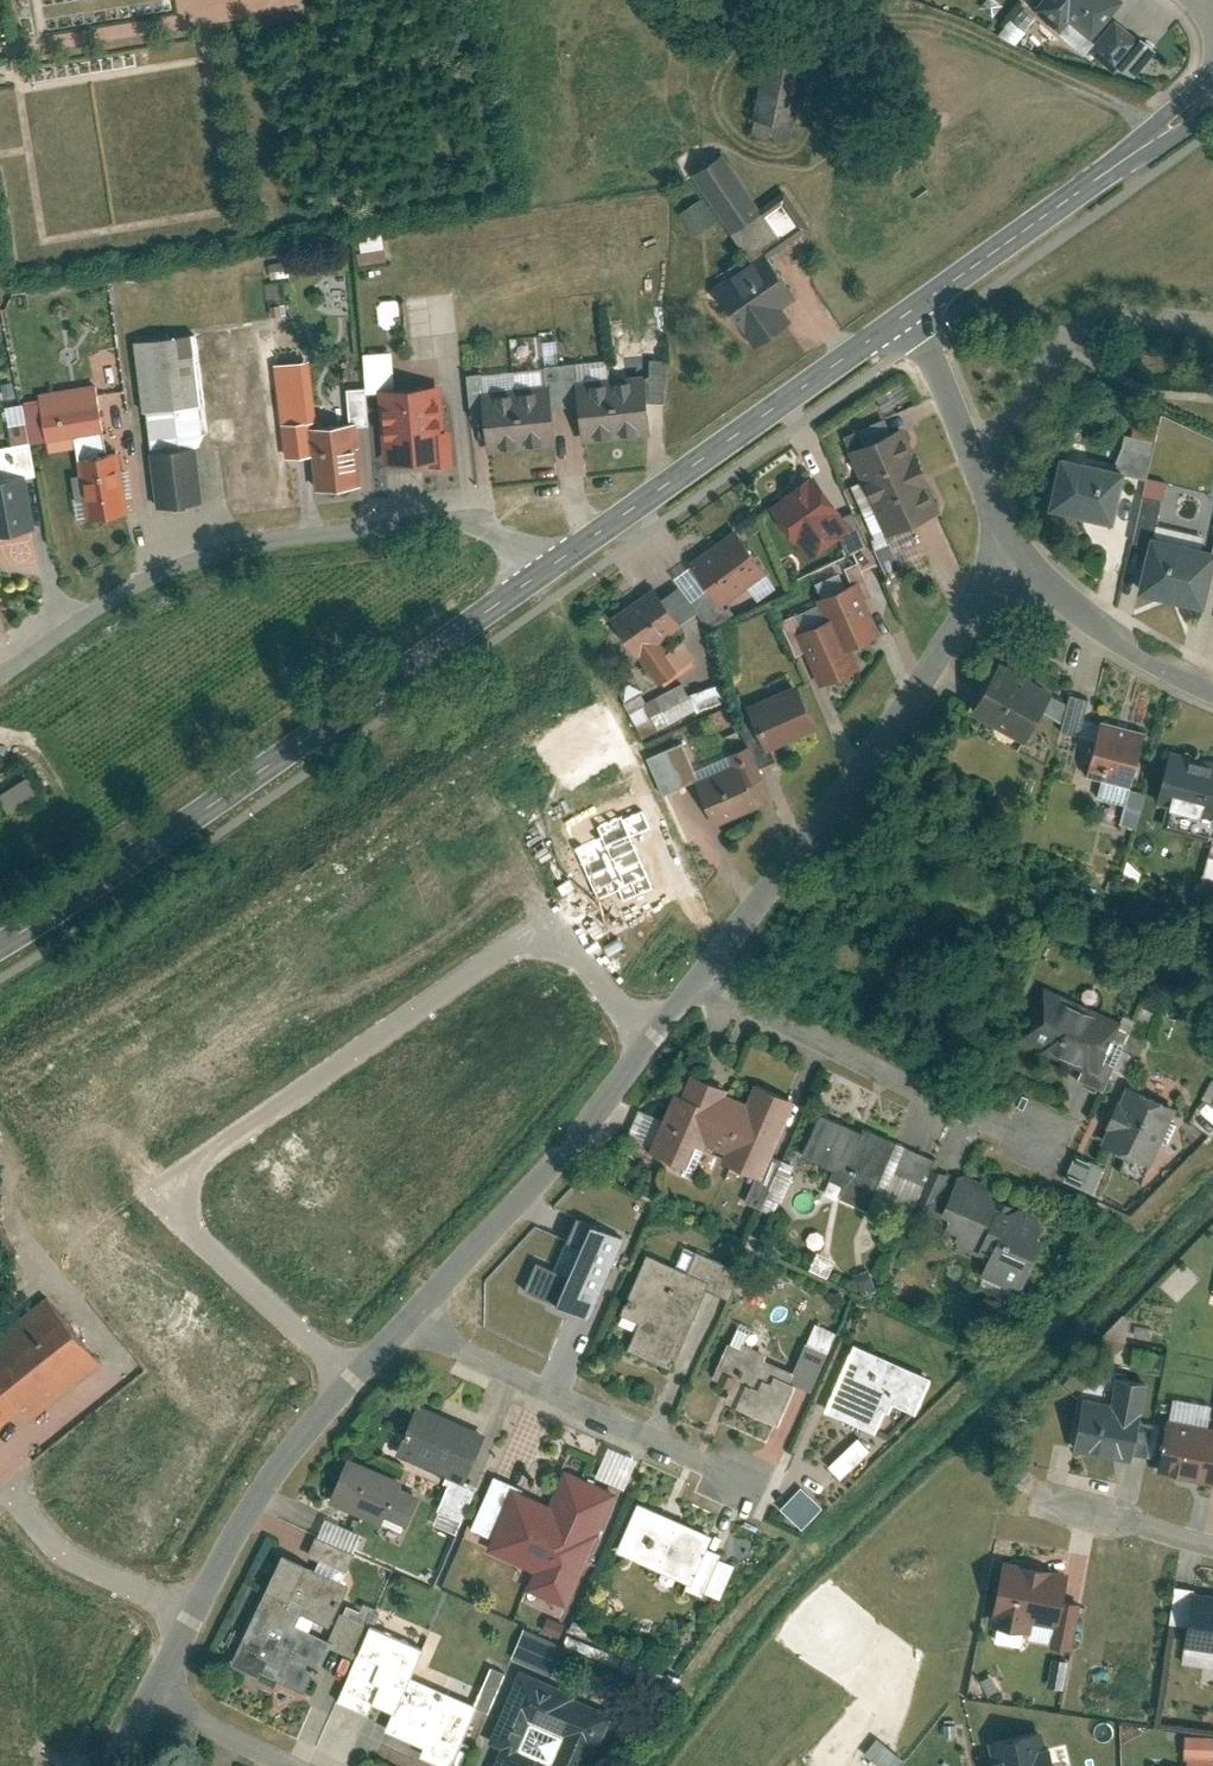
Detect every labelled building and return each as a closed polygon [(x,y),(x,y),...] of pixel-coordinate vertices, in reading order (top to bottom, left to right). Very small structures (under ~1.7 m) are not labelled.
[(1132,37),(1106,16),(1119,0),(1036,0),(1030,8),(1106,69),(1132,37)] [(995,32),(1011,43),(1021,30),(1004,18),(995,32)] [(762,121),(747,121),(747,136),(793,137),(795,56),(764,55),(762,121)] [(732,145),(691,175),(736,237),(778,207),(732,145)] [(354,235),(358,263),(383,260),(380,231),(354,235)] [(774,254),(706,291),(746,364),(814,326),(774,254)] [(187,331),(130,337),(142,444),(199,438),(187,331)] [(650,377),(616,383),(626,440),(659,434),(650,377)] [(616,383),(582,388),(592,445),(626,440),(616,383)] [(38,396),(47,445),(111,433),(102,384),(38,396)] [(391,470),(455,461),(444,384),(380,392),(391,470)] [(554,386),(520,391),(529,452),(563,447),(554,386)] [(520,391),(486,397),(496,457),(529,452),(520,391)] [(941,516),(897,422),(843,447),(887,541),(941,516)] [(318,496),(371,490),(364,423),(312,429),(318,496)] [(76,441),(80,461),(112,454),(108,434),(76,441)] [(3,478),(0,479),(0,535),(53,523),(40,470),(33,442),(0,450),(0,465),(3,478)] [(210,448),(148,460),(158,509),(220,497),(210,448)] [(219,457),(224,500),(303,492),(299,449),(219,457)] [(125,452),(80,461),(92,519),(137,510),(125,452)] [(1124,468),(1064,454),(1053,504),(1113,518),(1124,468)] [(1141,494),(1139,494),(1136,517),(1155,520),(1160,479),(1143,477),(1141,494)] [(824,480),(773,509),(806,565),(857,535),(824,480)] [(749,530),(693,563),(721,610),(777,577),(749,530)] [(1186,541),(1156,534),(1144,588),(1174,594),(1186,541)] [(1186,541),(1174,594),(1203,601),(1212,557),(1212,547),(1186,541)] [(831,623),(803,636),(826,689),(868,671),(861,653),(893,642),(867,584),(821,601),(831,623)] [(664,586),(612,622),(641,663),(692,627),(664,586)] [(971,706),(1022,736),(1049,689),(999,659),(971,706)] [(1067,690),(1058,709),(1074,716),(1082,697),(1067,690)] [(814,691),(753,708),(765,752),(827,735),(814,691)] [(1083,768),(1132,781),(1145,735),(1095,722),(1083,768)] [(657,792),(679,783),(663,746),(641,755),(657,792)] [(1212,813),(1212,759),(1174,746),(1158,795),(1212,813)] [(747,767),(696,785),(712,826),(762,808),(747,767)] [(1024,1034),(1099,1069),(1126,1012),(1051,977),(1024,1034)] [(753,1112),(723,1100),(726,1092),(684,1075),(652,1156),(694,1172),(707,1139),(737,1151),(732,1164),(752,1172),(743,1196),(764,1205),(782,1158),(770,1153),(790,1101),(762,1090),(753,1112)] [(1181,1104),(1129,1081),(1103,1141),(1154,1164),(1181,1104)] [(893,1143),(824,1112),(802,1161),(845,1180),(838,1196),(863,1208),(893,1143)] [(941,1225),(999,1248),(1011,1216),(1019,1198),(961,1175),(941,1225)] [(999,1248),(986,1281),(1020,1294),(1045,1229),(1011,1216),(999,1248)] [(543,1294),(540,1300),(586,1316),(614,1234),(572,1219),(554,1270),(528,1261),(520,1286),(543,1294)] [(611,1342),(678,1369),(716,1275),(648,1249),(611,1342)] [(18,1408),(28,1421),(101,1362),(48,1297),(0,1335),(0,1423),(18,1408)] [(712,1393),(779,1420),(804,1359),(736,1332),(712,1393)] [(929,1369),(859,1341),(831,1412),(877,1430),(891,1397),(914,1406),(929,1369)] [(1114,1400),(1086,1394),(1075,1449),(1136,1461),(1151,1380),(1119,1374),(1114,1400)] [(394,1452),(466,1480),(487,1426),(415,1398),(394,1452)] [(1169,1414),(1157,1469),(1212,1480),(1212,1423),(1169,1414)] [(822,1462),(835,1476),(864,1448),(851,1435),(822,1462)] [(329,1498),(403,1527),(422,1480),(348,1450),(329,1498)] [(521,1583),(573,1603),(620,1485),(568,1464),(555,1499),(528,1567),(521,1583)] [(528,1567),(555,1499),(512,1482),(485,1550),(528,1567)] [(797,1527),(819,1505),(797,1483),(775,1505),(797,1527)] [(729,1536),(641,1500),(618,1558),(706,1593),(729,1536)] [(229,1662),(303,1695),(352,1583),(278,1550),(229,1662)] [(1070,1566),(1003,1556),(993,1623),(1033,1629),(1034,1621),(1061,1625),(1070,1566)] [(1194,1588),(1186,1643),(1212,1648),(1212,1591),(1194,1588)] [(383,1733),(452,1761),(478,1697),(414,1672),(424,1647),(369,1625),(338,1702),(367,1714),(372,1702),(392,1710),(383,1733)] [(505,1656),(546,1669),(556,1639),(515,1626),(505,1656)] [(1055,1659),(1053,1684),(1065,1685),(1067,1659),(1055,1659)] [(614,1704),(530,1671),(492,1765),(589,1765),(614,1704)] [(1044,1726),(990,1738),(997,1765),(1053,1765),(1044,1726)] [(901,1758),(872,1737),(860,1753),(878,1765),(896,1765),(901,1758)]
